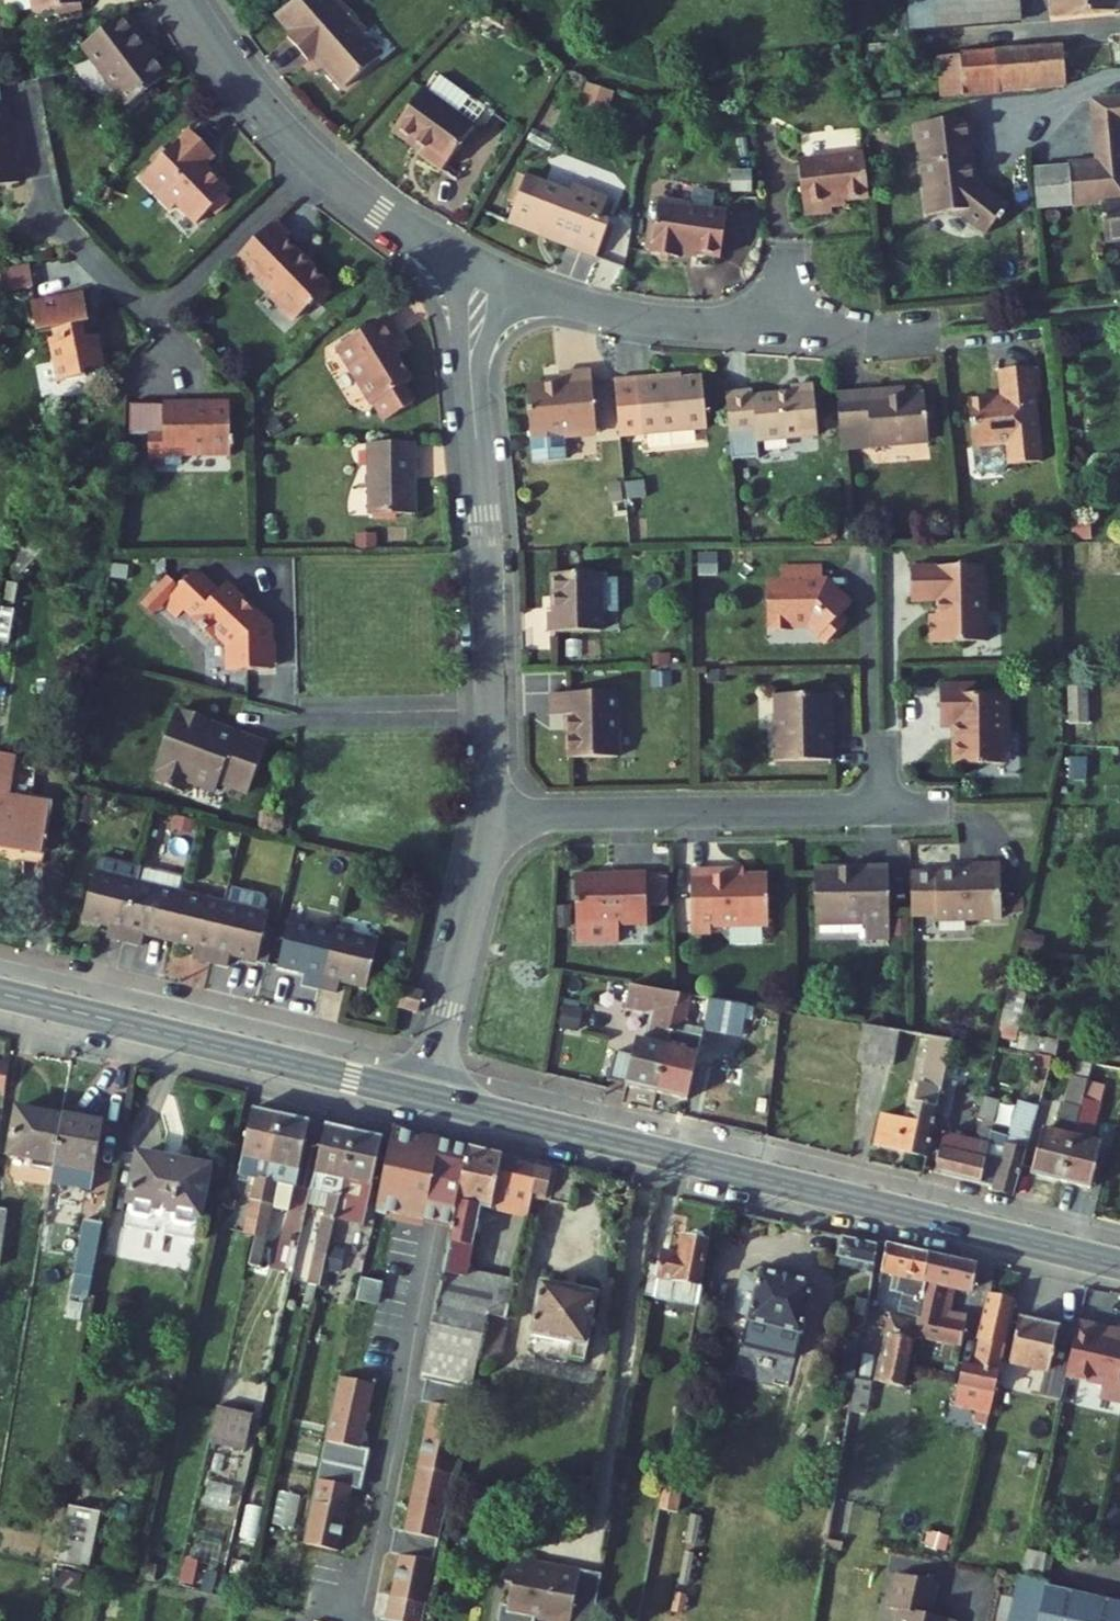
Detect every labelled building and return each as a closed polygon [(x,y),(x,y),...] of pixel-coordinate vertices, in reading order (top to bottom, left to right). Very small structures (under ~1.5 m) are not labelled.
[(36,13),(84,5),(83,0),(33,0),(36,13)] [(320,52),(329,63),(326,65),(347,87),(380,57),(362,37),(368,32),(339,0),(337,0),(333,4),(329,0),(298,0),(275,15),(292,34),(288,38),(309,61),(320,52)] [(1020,23),(1018,0),(909,0),(911,32),(1020,23)] [(1054,18),(1119,11),(1119,0),(1052,0),(1054,18)] [(82,46),(128,106),(166,77),(135,35),(140,31),(126,13),(82,46)] [(1010,83),(1011,91),(1067,86),(1066,79),(1088,77),(1085,45),(965,56),(967,87),(1010,83)] [(967,87),(965,56),(932,59),(935,98),(1011,91),(1010,83),(967,87)] [(395,128),(424,149),(420,155),(442,171),(475,127),(423,89),(395,128)] [(1035,169),(1038,209),(1102,204),(1105,243),(1119,241),(1119,96),(1092,99),(1097,165),(1035,169)] [(12,144),(15,143),(8,107),(2,109),(0,109),(0,187),(19,183),(12,144)] [(970,111),(915,117),(918,146),(920,146),(926,209),(946,206),(950,201),(983,228),(1004,202),(973,176),(969,138),(972,138),(970,111)] [(178,205),(197,224),(232,192),(217,176),(214,178),(203,167),(215,156),(191,130),(141,177),(172,210),(178,205)] [(869,199),(864,155),(799,162),(805,217),(832,214),(832,208),(831,203),(845,201),(869,199)] [(569,194),(525,177),(509,220),(566,242),(565,245),(597,257),(610,223),(601,220),(608,200),(572,186),(569,194)] [(689,208),(659,204),(651,258),(655,259),(656,265),(666,266),(670,261),(678,263),(680,255),(720,261),(726,219),(689,213),(689,208)] [(271,296),(295,321),(308,307),(310,310),(316,304),(314,302),(331,285),(287,241),(291,236),(276,220),(236,260),(251,275),(254,272),(274,293),(271,296)] [(29,266),(2,271),(6,292),(33,287),(29,266)] [(53,332),(54,338),(49,340),(57,383),(88,377),(86,370),(105,366),(100,335),(87,338),(84,326),(90,324),(84,293),(32,303),(38,335),(53,332)] [(386,317),(337,348),(373,406),(375,405),(386,423),(415,405),(404,387),(412,382),(397,356),(391,347),(401,341),(386,317)] [(397,356),(406,350),(401,341),(391,347),(397,356)] [(1004,472),(1009,466),(1042,463),(1032,367),(1001,371),(1004,402),(994,403),(988,400),(969,402),(975,469),(981,474),(1004,472)] [(567,459),(565,437),(598,434),(592,372),(561,375),(561,384),(527,388),(534,462),(567,459)] [(614,381),(620,437),(708,428),(703,376),(668,380),(668,376),(614,381)] [(792,393),(754,396),(753,391),(726,394),(733,459),(759,456),(758,441),(819,435),(814,386),(792,388),(792,393)] [(897,389),(837,395),(842,450),(930,441),(930,440),(926,405),(925,394),(898,397),(897,389)] [(182,465),(182,453),(200,453),(203,458),(232,457),(231,447),(235,447),(235,439),(231,439),(231,404),(197,404),(193,401),(163,402),(163,405),(163,436),(150,436),(150,466),(166,466),(182,465)] [(938,439),(935,404),(926,405),(930,440),(938,439)] [(130,436),(150,436),(163,436),(163,405),(130,406),(130,436)] [(369,516),(417,515),(416,443),(368,444),(369,516)] [(821,578),(821,567),(780,568),(781,579),(765,580),(767,621),(769,621),(775,629),(786,629),(788,625),(810,626),(830,645),(849,625),(842,618),(852,607),(838,593),(822,594),(821,578)] [(990,645),(988,569),(917,570),(917,603),(942,603),(942,616),(933,616),(934,647),(990,645)] [(274,628),(234,591),(221,587),(219,588),(200,571),(193,572),(180,586),(164,604),(178,616),(186,607),(195,616),(193,618),(214,636),(218,631),(229,641),(228,667),(256,668),(256,662),(272,663),(278,664),(279,645),(273,645),(274,628)] [(601,579),(601,574),(554,574),(554,613),(549,614),(550,633),(602,632),(602,613),(601,579)] [(143,603),(155,613),(164,604),(180,586),(168,575),(143,603)] [(838,593),(821,578),(822,594),(838,593)] [(619,579),(601,579),(602,613),(620,613),(619,579)] [(979,687),(944,688),(944,726),(956,726),(961,726),(961,739),(956,740),(957,767),(1010,766),(1009,694),(980,695),(979,687)] [(1080,691),(1064,691),(1064,724),(1081,724),(1080,691)] [(618,758),(617,694),(551,695),(552,717),(568,717),(569,759),(618,758)] [(826,695),(776,696),(777,729),(774,729),(774,762),(829,761),(829,728),(826,728),(826,695)] [(246,796),(260,758),(230,747),(234,737),(216,731),(214,736),(204,732),(206,727),(208,722),(182,713),(181,715),(176,714),(155,773),(160,775),(156,788),(182,797),(186,785),(214,795),(218,786),(246,796)] [(216,731),(206,727),(204,732),(214,736),(216,731)] [(264,748),(234,737),(230,747),(260,758),(264,748)] [(54,807),(10,800),(17,757),(0,755),(0,847),(46,855),(54,807)] [(969,871),(937,871),(937,920),(1000,919),(1000,865),(969,865),(969,871)] [(816,926),(865,925),(866,941),(890,941),(889,871),(871,871),(870,868),(815,870),(816,926)] [(145,934),(170,940),(182,894),(178,893),(182,879),(145,869),(141,885),(139,884),(124,943),(142,947),(145,934)] [(712,927),(769,926),(768,875),(731,876),(731,871),(692,872),(693,934),(712,933),(712,927)] [(124,943),(139,884),(94,873),(83,919),(110,925),(106,939),(124,943)] [(648,876),(648,873),(617,873),(617,879),(602,879),(602,875),(578,875),(579,940),(621,940),(621,922),(649,922),(649,906),(648,876)] [(670,875),(648,876),(649,906),(670,905),(670,875)] [(231,954),(258,961),(269,915),(264,914),(267,902),(263,897),(229,888),(225,904),(210,963),(228,968),(231,954)] [(210,963),(225,904),(182,894),(170,940),(196,946),(193,959),(210,963)] [(321,990),(335,931),(290,921),(279,966),(306,973),(303,986),(321,990)] [(368,987),(378,942),(335,931),(321,990),(338,994),(341,980),(368,987)] [(657,1093),(681,994),(631,985),(625,1011),(651,1016),(645,1042),(637,1040),(633,1057),(615,1053),(608,1081),(657,1093)] [(424,994),(405,988),(399,1008),(419,1014),(424,994)] [(1019,1028),(1026,995),(1010,991),(1002,1024),(1019,1028)] [(692,996),(681,994),(657,1093),(689,1100),(704,1037),(684,1033),(692,996)] [(704,1030),(743,1036),(749,1006),(709,999),(704,1030)] [(858,1061),(894,1067),(900,1031),(864,1025),(858,1061)] [(1060,1040),(1029,1034),(1026,1052),(1057,1057),(1060,1040)] [(882,1115),(876,1146),(929,1157),(938,1114),(948,1063),(953,1040),(933,1036),(924,1079),(920,1078),(911,1121),(882,1115)] [(1054,1058),(1039,1055),(1034,1074),(1048,1079),(1054,1058)] [(950,1116),(960,1065),(948,1063),(938,1114),(950,1116)] [(1031,1174),(1062,1182),(1073,1138),(1079,1117),(1088,1082),(1089,1080),(1075,1077),(1067,1104),(1063,1103),(1055,1134),(1043,1130),(1031,1174)] [(1088,1082),(1079,1117),(1096,1122),(1106,1086),(1088,1082)] [(56,1158),(66,1103),(21,1094),(12,1141),(32,1145),(30,1153),(56,1158)] [(984,1097),(977,1121),(983,1122),(982,1127),(994,1130),(996,1124),(994,1124),(999,1102),(984,1097)] [(993,1190),(1015,1196),(1040,1107),(1019,1101),(1008,1137),(994,1133),(984,1173),(997,1175),(993,1190)] [(66,1103),(56,1158),(54,1167),(91,1174),(103,1110),(66,1103)] [(249,1150),(276,1155),(285,1110),(258,1104),(249,1150)] [(311,1116),(285,1110),(276,1155),(273,1169),(267,1197),(254,1259),(263,1261),(275,1202),(291,1205),(296,1180),(298,1180),(311,1116)] [(460,1130),(400,1116),(382,1197),(393,1199),(393,1197),(445,1208),(461,1212),(479,1134),(460,1130)] [(348,1169),(358,1126),(329,1119),(319,1166),(318,1166),(314,1185),(331,1188),(328,1202),(312,1279),(324,1282),(338,1215),(344,1190),(345,1185),(348,1169)] [(383,1131),(358,1126),(348,1169),(374,1174),(383,1131)] [(977,1134),(975,1141),(944,1134),(935,1173),(982,1184),(984,1173),(994,1133),(994,1130),(982,1127),(980,1134),(977,1134)] [(531,1146),(479,1134),(461,1212),(423,1381),(427,1382),(455,1388),(475,1393),(487,1341),(497,1295),(515,1299),(523,1266),(475,1255),(489,1192),(519,1199),(523,1182),(531,1146)] [(1073,1138),(1062,1182),(1091,1190),(1103,1146),(1073,1138)] [(132,1213),(200,1228),(215,1158),(147,1143),(132,1213)] [(549,1150),(531,1146),(523,1182),(541,1186),(549,1150)] [(584,1158),(549,1150),(541,1186),(576,1194),(584,1158)] [(267,1197),(273,1169),(261,1167),(255,1195),(267,1197)] [(331,1188),(314,1185),(311,1199),(328,1202),(331,1188)] [(345,1185),(344,1190),(338,1215),(349,1217),(356,1187),(345,1185)] [(10,1203),(0,1201),(0,1258),(10,1203)] [(98,1265),(108,1208),(88,1204),(78,1261),(98,1265)] [(846,1238),(881,1245),(886,1219),(851,1212),(846,1238)] [(710,1269),(718,1231),(711,1230),(713,1218),(702,1216),(700,1226),(690,1224),(687,1241),(671,1238),(666,1261),(710,1269)] [(873,1274),(879,1248),(838,1239),(833,1266),(873,1274)] [(921,1316),(930,1252),(889,1243),(884,1269),(894,1271),(893,1278),(899,1280),(897,1291),(905,1292),(901,1311),(921,1316)] [(800,1311),(810,1261),(757,1251),(755,1258),(723,1251),(715,1287),(748,1293),(746,1300),(800,1311)] [(979,1262),(930,1252),(921,1316),(919,1335),(962,1344),(967,1319),(945,1314),(950,1283),(973,1289),(979,1262)] [(389,1267),(368,1262),(363,1284),(384,1288),(389,1267)] [(654,1283),(674,1286),(677,1269),(657,1265),(654,1283)] [(623,1335),(634,1283),(553,1266),(541,1320),(579,1328),(577,1339),(605,1345),(608,1332),(623,1335)] [(993,1413),(1017,1298),(991,1292),(981,1339),(986,1340),(980,1367),(967,1365),(963,1384),(986,1389),(983,1401),(981,1410),(993,1413)] [(505,1345),(515,1299),(497,1295),(487,1341),(505,1345)] [(911,1318),(891,1314),(891,1319),(885,1317),(884,1325),(889,1326),(887,1336),(891,1336),(881,1383),(903,1388),(917,1330),(911,1318)] [(1053,1368),(1062,1369),(1068,1341),(1058,1339),(1061,1325),(1023,1317),(1013,1362),(1052,1371),(1053,1368)] [(1079,1319),(1073,1342),(1069,1362),(1085,1366),(1083,1378),(1103,1382),(1100,1395),(1119,1399),(1119,1335),(1113,1334),(1115,1327),(1079,1319)] [(1069,1362),(1073,1342),(1068,1341),(1062,1369),(1067,1371),(1069,1362)] [(875,1354),(861,1352),(849,1418),(863,1421),(875,1354)] [(381,1369),(346,1362),(309,1529),(344,1537),(358,1472),(341,1469),(349,1430),(367,1434),(381,1369)] [(1085,1366),(1069,1362),(1067,1371),(1066,1374),(1083,1378),(1085,1366)] [(455,1388),(427,1382),(422,1403),(433,1406),(450,1410),(455,1388)] [(961,1396),(983,1401),(986,1389),(963,1384),(961,1396)] [(455,1388),(450,1410),(433,1406),(404,1534),(421,1538),(416,1561),(399,1557),(385,1620),(424,1620),(475,1393),(455,1388)] [(255,1409),(221,1401),(213,1437),(247,1445),(255,1409)] [(367,1434),(349,1430),(341,1469),(358,1472),(368,1475),(376,1436),(367,1434)] [(681,1469),(670,1467),(665,1497),(675,1499),(681,1469)] [(297,1525),(300,1498),(281,1495),(277,1522),(297,1525)] [(1107,1501),(1101,1528),(1118,1532),(1119,1526),(1119,1504),(1107,1501)] [(90,1568),(102,1513),(70,1507),(58,1562),(90,1568)] [(404,1534),(394,1532),(388,1555),(399,1557),(416,1561),(421,1538),(404,1534)] [(601,1562),(580,1558),(579,1563),(554,1558),(553,1563),(537,1560),(539,1547),(511,1541),(504,1574),(514,1576),(509,1600),(498,1598),(493,1620),(530,1620),(533,1605),(589,1617),(601,1562)] [(79,1591),(81,1575),(53,1572),(51,1589),(79,1591)] [(898,1573),(891,1607),(902,1610),(899,1620),(955,1620),(926,1614),(933,1581),(898,1573)] [(1048,1588),(1050,1582),(1021,1576),(1010,1620),(1119,1620),(1119,1604),(1048,1588)]
